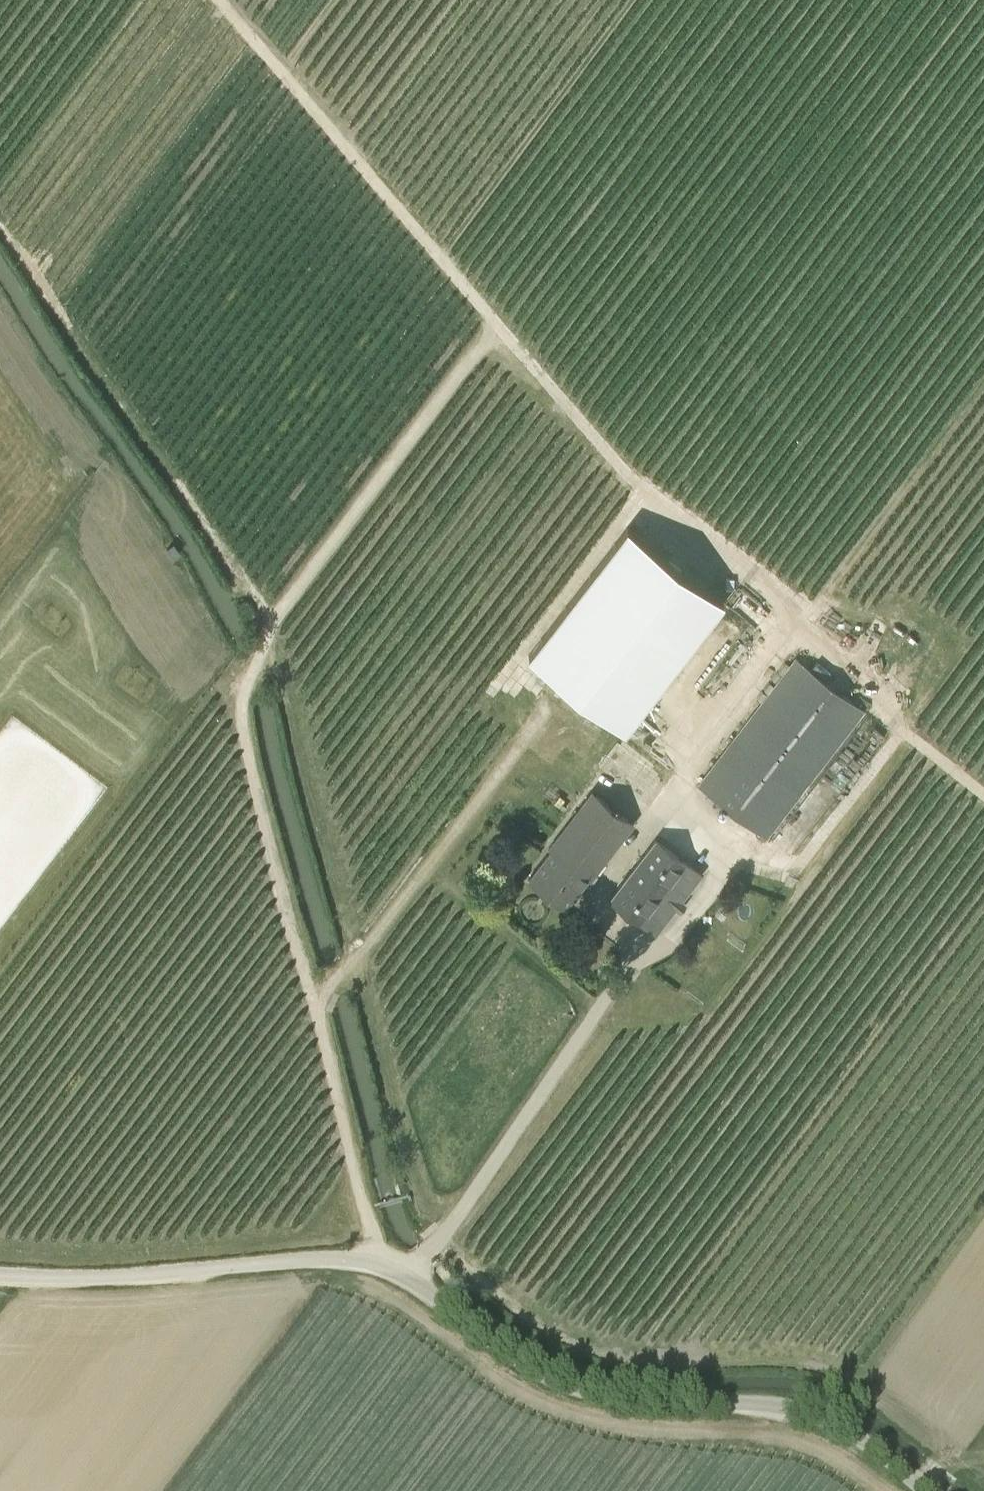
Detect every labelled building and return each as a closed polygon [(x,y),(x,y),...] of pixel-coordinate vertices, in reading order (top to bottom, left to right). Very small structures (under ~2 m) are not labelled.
[(627,527),(529,655),(625,730),(724,602),(627,527)] [(174,544),(173,544),(166,550),(173,560),(180,555),(181,554),(174,544)] [(247,601),(240,605),(247,619),(254,615),(247,601)] [(765,836),(864,710),(796,658),(698,784),(765,836)] [(588,878),(632,822),(591,790),(548,847),(549,848),(528,877),(564,905),(586,876),(588,878)] [(656,931),(700,874),(655,839),(611,896),(656,931)]
